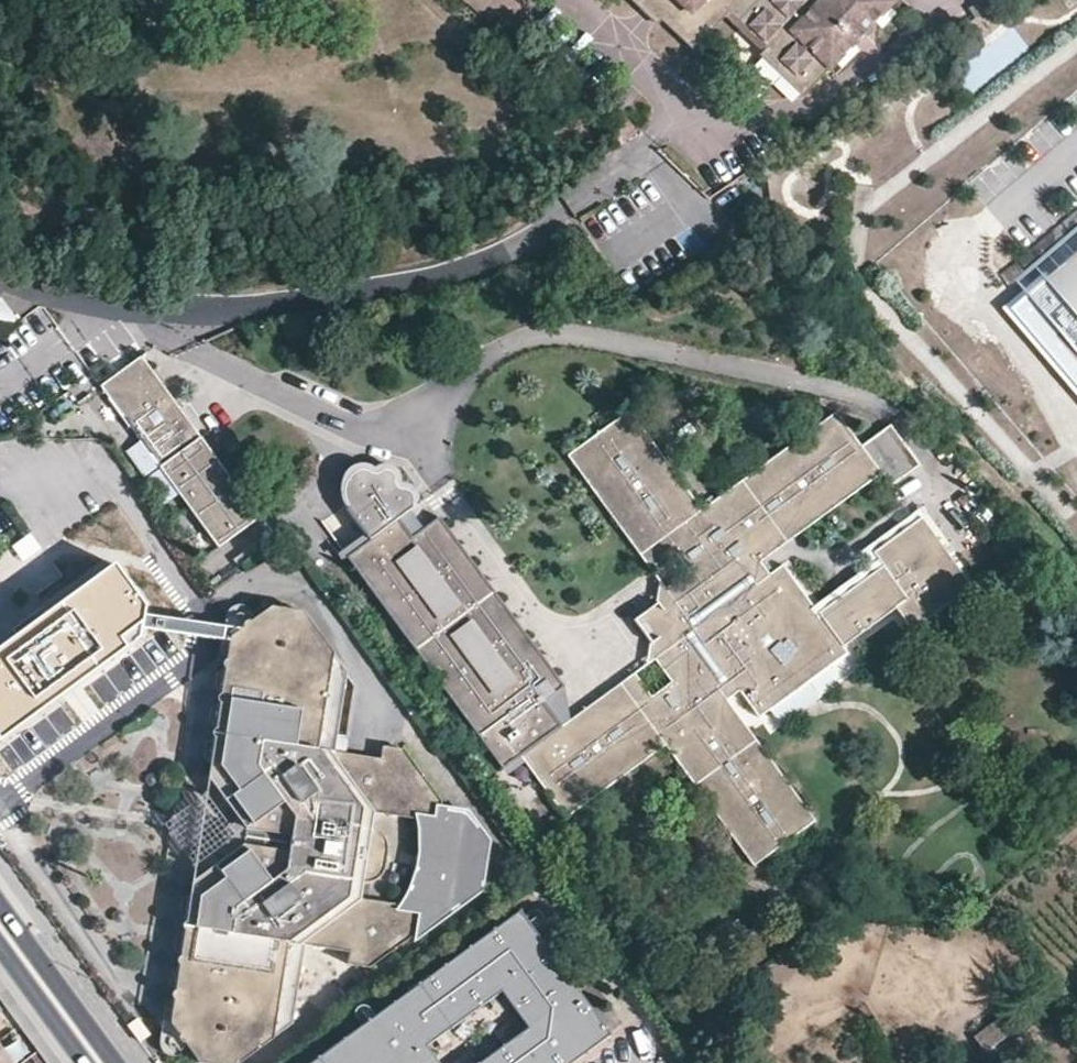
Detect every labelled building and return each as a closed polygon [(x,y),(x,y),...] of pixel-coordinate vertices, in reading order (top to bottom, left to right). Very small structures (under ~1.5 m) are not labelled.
[(644,7),(649,1),(693,44),(726,10),(769,51),(766,55),(804,91),(827,66),(830,69),(895,2),(893,0),(821,0),(819,2),(816,0),(636,0),(644,7)] [(1076,252),(1076,227),(1036,262),(1048,277),(1076,252)] [(1048,277),(1076,311),(1076,252),(1048,277)] [(0,303),(0,331),(14,327),(6,301),(0,303)] [(218,542),(260,513),(191,418),(185,421),(178,410),(182,405),(142,351),(102,380),(142,436),(149,431),(156,442),(150,447),(218,542)] [(182,405),(178,410),(185,421),(191,418),(182,405)] [(817,611),(782,564),(769,573),(760,561),(774,551),(879,472),(889,484),(917,463),(888,423),(859,443),(849,429),(834,410),(723,490),(712,497),(699,506),(638,423),(626,408),(599,427),(593,432),(565,452),(578,470),(628,539),(650,567),(674,551),(687,570),(664,587),(668,593),(635,616),(660,652),(656,655),(674,680),(654,696),(636,670),(569,720),(560,726),(553,732),(534,745),(520,755),(540,782),(546,791),(566,817),(596,795),(651,755),(663,746),(696,792),(748,862),(751,866),(814,820),(813,819),(753,737),(739,719),(726,701),(739,691),(758,717),(833,661),(824,648),(837,639),(841,645),(893,605),(910,627),(960,588),(968,581),(916,514),(869,550),(879,563),(817,611)] [(149,431),(142,436),(150,447),(156,442),(149,431)] [(502,769),(520,755),(534,745),(553,732),(560,726),(543,702),(564,686),(439,516),(423,528),(412,537),(397,517),(409,508),(419,501),(417,492),(412,487),(410,485),(405,484),(405,478),(396,469),(390,465),(385,463),(382,463),(378,465),(374,467),(366,464),(355,464),(346,471),(340,482),(341,499),(342,505),(364,534),(369,541),(347,557),(502,769)] [(423,528),(409,508),(397,517),(412,537),(423,528)] [(342,550),(347,557),(369,541),(364,534),(342,550)] [(782,564),(776,555),(774,551),(760,561),(769,573),(782,564)] [(343,715),(349,675),(339,661),(302,610),(271,606),(230,636),(221,692),(217,714),(209,765),(208,776),(244,824),(241,845),(226,856),(189,882),(180,935),(173,976),(166,1019),(196,1062),(203,1062),(235,1062),(288,1025),(291,1012),(299,969),(301,957),(303,944),(349,952),(348,965),(366,967),(371,963),(419,928),(422,911),(402,907),(360,900),(362,884),(366,883),(371,881),(377,876),(381,871),(384,866),(386,860),(386,854),(386,849),(383,843),(380,837),(376,833),(371,830),(374,813),(423,819),(424,830),(424,839),(424,847),(423,855),(421,865),(419,873),(416,881),(413,889),(408,897),(432,901),(429,921),(475,887),(487,841),(464,818),(439,812),(441,804),(402,751),(384,748),(382,761),(336,753),(338,742),(343,715)] [(841,645),(837,639),(824,648),(833,661),(846,652),(841,645)] [(543,702),(560,726),(569,720),(564,686),(543,702)] [(193,864),(234,833),(208,798),(203,792),(194,798),(163,822),(193,864)] [(432,901),(408,897),(402,907),(422,911),(419,928),(429,921),(432,901)] [(519,917),(321,1062),(430,1062),(425,1056),(499,1003),(523,1036),(485,1062),(584,1062),(612,1043),(519,917)] [(0,1039),(0,1062),(18,1062),(0,1039)]
